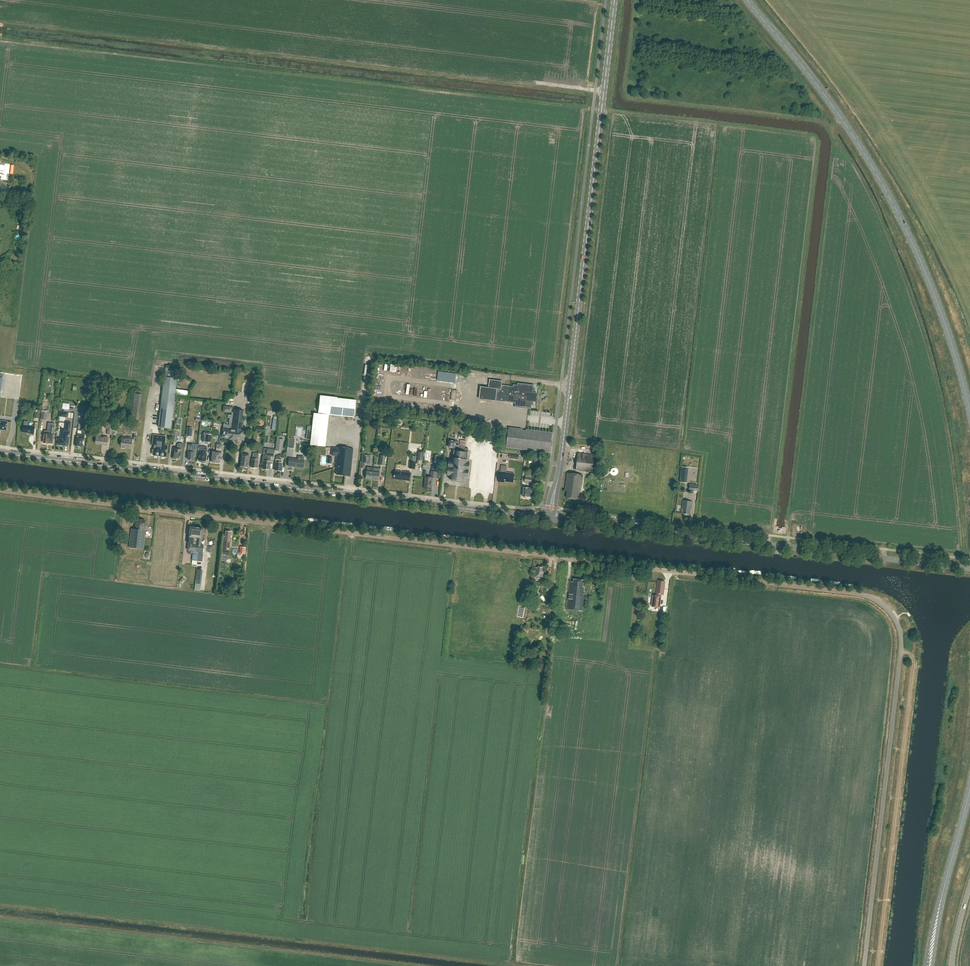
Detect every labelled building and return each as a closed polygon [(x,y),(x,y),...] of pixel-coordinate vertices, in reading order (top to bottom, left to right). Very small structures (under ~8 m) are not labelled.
[(178,369),(166,367),(164,377),(177,379),(178,369)] [(440,370),(439,381),(457,383),(458,372),(440,370)] [(175,395),(175,389),(177,379),(164,377),(158,427),(171,429),(175,395)] [(513,385),(513,387),(502,386),(502,382),(490,380),(489,388),(481,387),(480,399),(515,404),(515,407),(531,409),(532,405),(534,406),(533,400),(532,400),(533,394),(534,394),(536,389),(534,389),(534,385),(518,383),(517,385),(513,385)] [(354,418),(355,401),(320,397),(318,414),(354,418)] [(224,425),(223,437),(230,438),(230,439),(235,440),(235,439),(242,440),(243,432),(240,431),(243,411),(235,410),(235,411),(233,410),(233,413),(232,413),(232,416),(228,415),(228,418),(230,418),(229,425),(230,425),(230,426),(224,425)] [(140,412),(132,411),(131,418),(139,419),(140,412)] [(108,428),(107,434),(112,435),(114,422),(106,421),(106,428),(108,428)] [(28,422),(24,422),(23,433),(34,434),(34,429),(38,430),(38,423),(35,423),(35,427),(28,426),(28,422)] [(69,437),(69,436),(70,423),(66,422),(65,431),(64,431),(63,440),(59,439),(59,444),(67,445),(67,444),(68,444),(69,437)] [(45,431),(43,443),(48,444),(48,443),(53,444),(54,435),(53,435),(55,424),(48,423),(47,431),(45,431)] [(85,433),(86,434),(87,425),(83,424),(82,434),(77,434),(76,446),(82,447),(83,441),(84,441),(85,433)] [(506,448),(550,453),(552,433),(509,428),(506,448)] [(97,432),(96,436),(95,444),(104,445),(107,446),(108,438),(101,437),(101,433),(97,432)] [(164,445),(165,440),(165,439),(165,437),(165,436),(154,435),(153,435),(153,442),(154,444),(154,450),(152,450),(152,453),(153,454),(153,455),(166,457),(166,456),(167,446),(164,445)] [(275,451),(282,452),(283,440),(279,439),(279,436),(277,436),(275,451)] [(122,439),(121,447),(121,449),(125,449),(126,447),(131,448),(132,438),(128,438),(128,440),(122,439)] [(174,449),(174,454),(173,453),(172,459),(176,460),(176,458),(180,459),(181,451),(182,451),(183,444),(179,444),(177,445),(177,448),(177,450),(174,449)] [(188,453),(187,460),(193,460),(193,456),(196,457),(197,445),(189,444),(188,453)] [(211,455),(212,456),(211,463),(212,463),(212,464),(214,464),(215,463),(220,464),(221,453),(220,453),(221,449),(222,449),(222,445),(217,444),(216,453),(213,452),(211,453),(211,455)] [(465,449),(465,446),(458,445),(458,448),(455,448),(453,458),(452,462),(449,461),(448,476),(451,476),(450,480),(465,482),(465,478),(468,478),(470,464),(467,463),(467,460),(468,453),(467,453),(468,449),(465,449)] [(200,452),(199,461),(201,461),(202,462),(204,462),(205,462),(206,457),(207,456),(207,454),(206,453),(207,447),(200,447),(200,452)] [(353,449),(337,447),(335,464),(336,465),(336,469),(337,470),(336,475),(350,477),(353,449)] [(263,456),(262,465),(263,465),(262,469),(263,469),(263,470),(266,470),(266,469),(269,470),(270,464),(271,462),(270,462),(271,457),(274,457),(274,450),(267,449),(266,456),(263,456)] [(578,453),(576,468),(593,470),(594,455),(578,453)] [(241,454),(240,467),(247,468),(249,455),(241,454)] [(303,468),(304,461),(301,460),(301,457),(298,456),(297,460),(289,459),(288,466),(301,468),(303,468)] [(501,466),(500,477),(499,477),(498,481),(504,482),(504,481),(513,482),(514,474),(506,473),(507,467),(501,466)] [(682,467),(680,482),(687,482),(689,468),(682,467)] [(411,473),(395,471),(395,479),(410,481),(411,473)] [(433,478),(437,478),(438,472),(431,471),(430,477),(426,477),(427,471),(424,471),(423,477),(426,477),(424,489),(431,490),(433,478)] [(565,490),(568,491),(567,498),(577,500),(577,496),(579,496),(580,492),(583,475),(578,474),(572,474),(567,473),(565,490)] [(524,488),(523,497),(527,497),(533,498),(534,489),(530,488),(530,487),(524,487),(524,488)] [(692,508),(692,502),(683,501),(682,507),(683,507),(683,514),(690,515),(691,508),(692,508)] [(136,520),(134,530),(131,529),(129,548),(143,549),(146,526),(144,526),(145,521),(136,520)] [(189,537),(189,539),(189,540),(193,540),(197,540),(198,536),(197,536),(197,534),(197,533),(194,533),(194,528),(190,527),(189,537)] [(202,539),(203,529),(194,528),(194,533),(197,533),(197,534),(197,536),(198,536),(197,540),(197,545),(196,545),(196,551),(197,552),(197,555),(198,555),(203,555),(204,546),(200,545),(201,539),(202,539)] [(229,550),(230,542),(231,542),(231,538),(230,538),(231,532),(225,531),(225,537),(224,537),(222,549),(226,550),(229,550)] [(197,561),(198,555),(197,555),(197,552),(196,551),(196,545),(197,545),(197,540),(193,540),(189,540),(189,539),(188,539),(187,542),(189,542),(188,550),(189,551),(188,553),(189,554),(192,554),(192,560),(197,561)] [(536,568),(534,577),(535,577),(543,578),(544,570),(543,570),(543,567),(538,567),(538,568),(536,568)] [(573,582),(571,582),(567,610),(582,611),(585,592),(584,592),(584,587),(583,587),(584,580),(574,579),(573,582)] [(664,582),(664,581),(659,581),(659,582),(658,582),(656,596),(653,596),(652,607),(660,608),(661,595),(663,595),(665,582),(664,582)]
